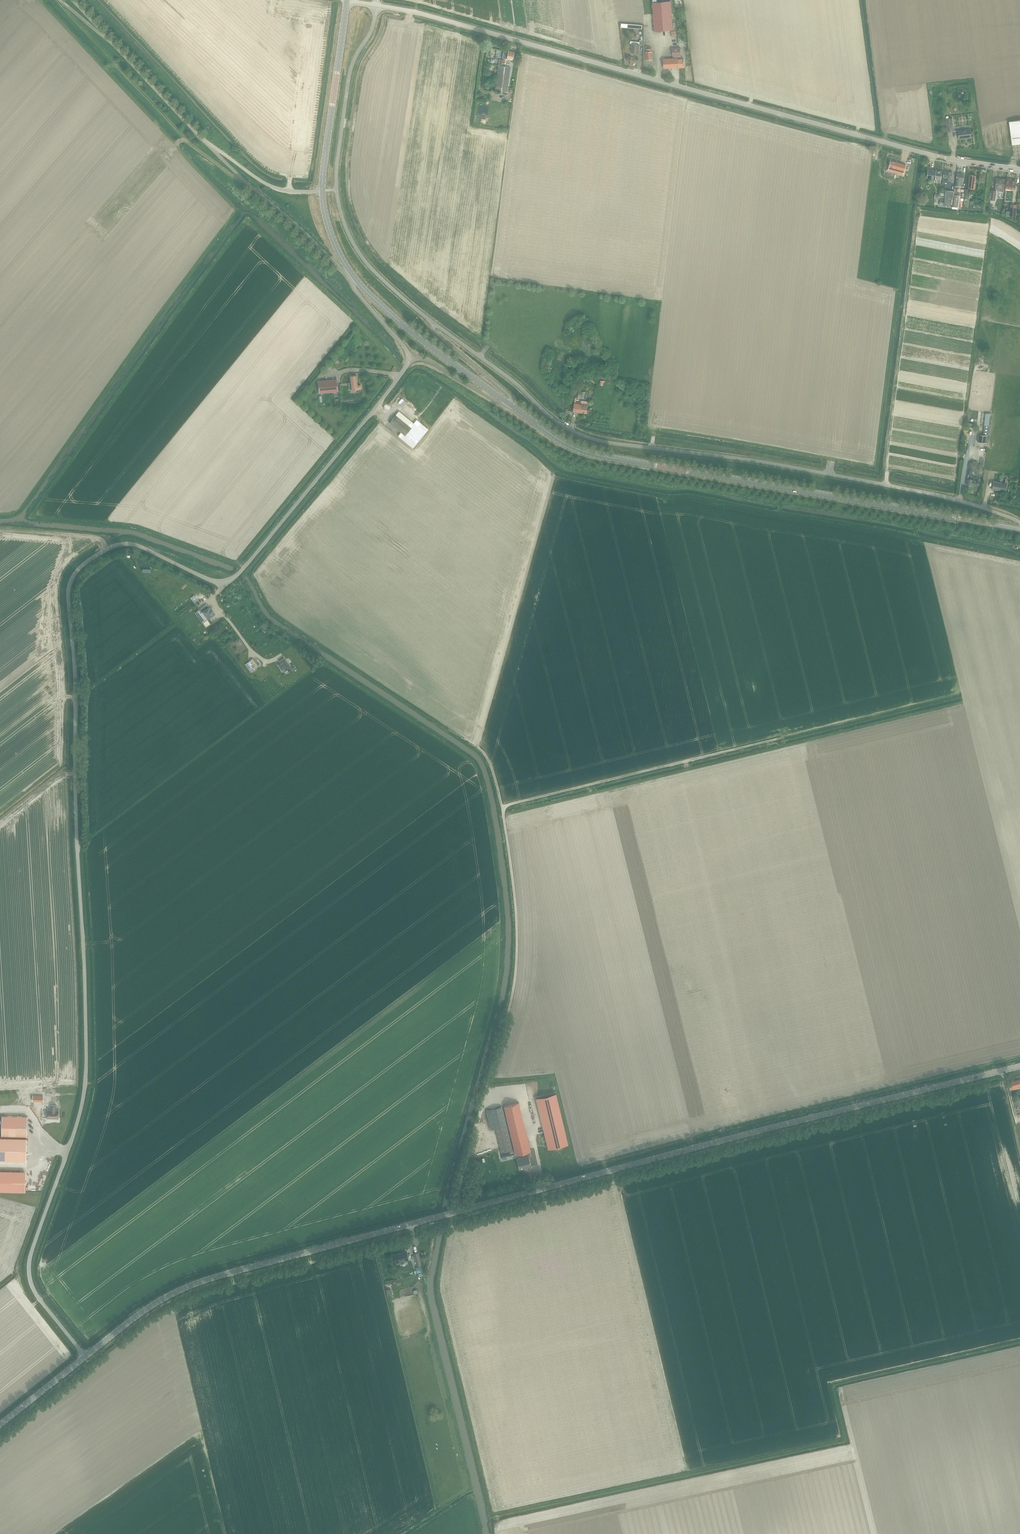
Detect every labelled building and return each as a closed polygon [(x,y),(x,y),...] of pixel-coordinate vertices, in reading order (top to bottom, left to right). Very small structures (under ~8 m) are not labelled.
[(652,2),(654,31),(673,30),(671,1),(652,2)] [(630,41),(630,43),(632,44),(632,53),(639,54),(640,45),(643,46),(643,40),(640,40),(639,42),(630,41)] [(684,59),(681,59),(681,55),(681,48),(673,48),(673,55),(673,58),(664,58),(664,67),(685,67),(684,59)] [(507,58),(509,59),(513,60),(515,52),(508,50),(508,51),(504,50),(502,58),(503,58),(503,59),(499,59),(495,90),(508,92),(511,66),(506,66),(507,58)] [(947,132),(954,131),(952,118),(946,118),(947,132)] [(1008,137),(1001,138),(1002,149),(1010,148),(1009,140),(1013,140),(1011,128),(1007,128),(1008,137)] [(970,129),(958,130),(959,139),(971,137),(970,129)] [(891,161),(889,169),(898,171),(898,173),(903,175),(906,165),(891,161)] [(942,171),(928,169),(927,178),(936,179),(937,182),(940,183),(942,171)] [(942,182),(951,183),(952,173),(946,172),(943,172),(943,177),(944,177),(944,179),(943,178),(942,182)] [(955,185),(958,186),(961,186),(962,180),(964,180),(964,174),(957,173),(955,185)] [(974,188),(976,175),(969,175),(968,188),(974,188)] [(1004,188),(1005,179),(996,178),(995,187),(995,189),(998,189),(998,191),(1003,192),(1004,188)] [(1009,179),(1006,178),(1005,188),(1015,189),(1016,180),(1009,180),(1009,179)] [(946,190),(944,206),(952,206),(953,191),(946,190)] [(351,382),(349,383),(349,390),(352,390),(361,389),(360,385),(357,385),(356,379),(356,375),(350,376),(351,379),(351,382)] [(320,393),(337,391),(336,379),(318,381),(320,393)] [(587,413),(588,405),(588,401),(583,400),(582,404),(574,403),(573,411),(587,413)] [(416,444),(422,436),(396,415),(389,423),(416,444)] [(968,474),(966,485),(972,486),(973,484),(978,485),(979,478),(974,477),(974,476),(971,475),(972,470),(969,469),(968,474)] [(1005,492),(1007,480),(1006,479),(1005,483),(994,481),(992,489),(1005,492)] [(197,615),(202,622),(208,618),(208,619),(214,615),(212,612),(213,611),(213,610),(212,608),(211,608),(210,608),(209,607),(207,605),(206,605),(203,607),(200,609),(201,611),(200,612),(201,612),(197,615)] [(260,666),(264,664),(258,655),(254,658),(260,666)] [(280,663),(278,665),(282,670),(284,668),(286,670),(291,667),(284,657),(279,661),(280,663)] [(1009,1082),(1010,1088),(1019,1085),(1019,1080),(1009,1082)] [(568,1144),(556,1093),(536,1098),(548,1149),(568,1144)] [(516,1159),(519,1169),(531,1166),(528,1156),(531,1155),(519,1102),(504,1106),(514,1149),(516,1154),(526,1152),(527,1156),(516,1159)] [(47,1109),(46,1117),(58,1118),(58,1109),(56,1109),(56,1104),(50,1104),(50,1107),(50,1109),(47,1109)] [(512,1150),(507,1126),(502,1106),(486,1110),(491,1130),(496,1128),(501,1152),(512,1150)] [(26,1136),(27,1116),(2,1115),(1,1136),(26,1136)] [(26,1160),(27,1137),(0,1137),(0,1159),(26,1160)] [(26,1171),(0,1171),(0,1191),(25,1191),(26,1171)] [(396,1263),(408,1259),(406,1251),(394,1255),(396,1263)]
